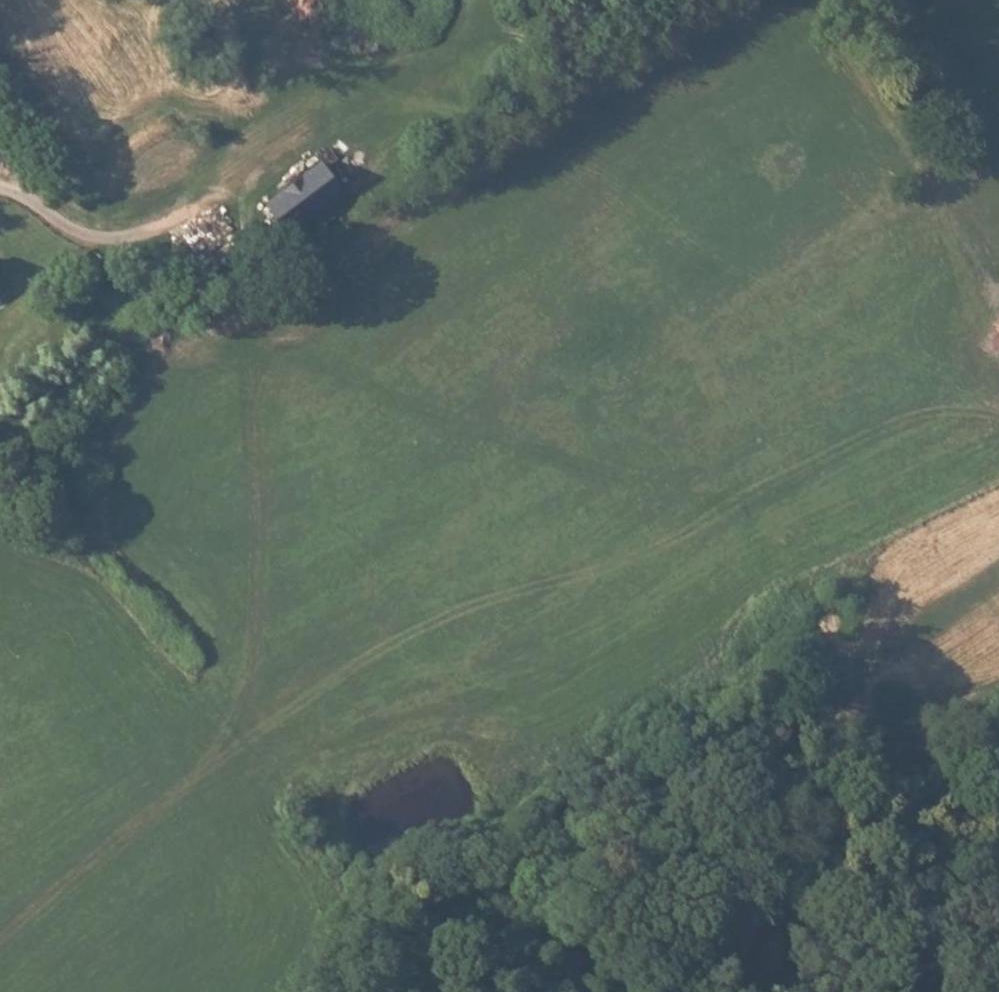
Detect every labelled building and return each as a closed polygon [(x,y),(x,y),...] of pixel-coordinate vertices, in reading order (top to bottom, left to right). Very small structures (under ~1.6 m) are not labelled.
[(341,193),(328,173),(278,201),(290,224),(341,193)]
